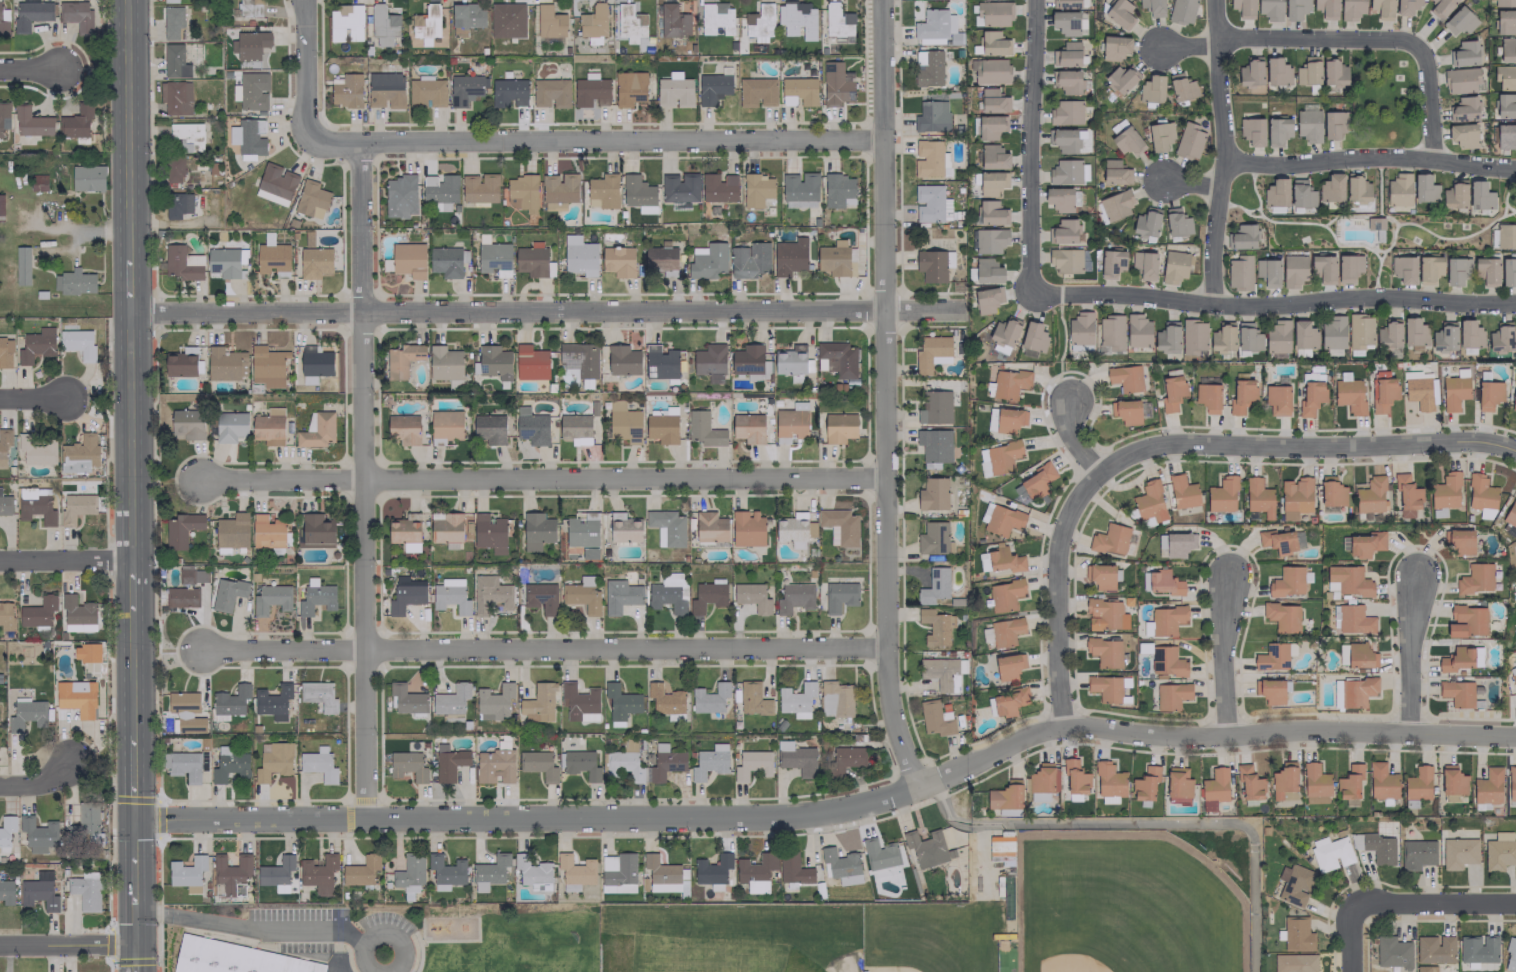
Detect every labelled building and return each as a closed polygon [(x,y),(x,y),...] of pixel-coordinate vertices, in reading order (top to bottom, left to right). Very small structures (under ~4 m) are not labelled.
[(8,34),(7,9),(0,9),(0,0),(0,34),(8,34)] [(262,0),(238,0),(238,17),(262,17),(262,0)] [(1080,8),(1080,0),(1052,0),(1052,8),(1080,8)] [(1124,0),(1109,0),(1100,13),(1126,31),(1135,19),(1127,13),(1132,6),(1124,0)] [(1162,0),(1138,0),(1139,7),(1147,7),(1148,17),(1164,16),(1162,0)] [(1191,25),(1195,0),(1171,0),(1167,21),(1191,25)] [(1254,19),(1254,0),(1230,0),(1230,8),(1237,8),(1237,19),(1254,19)] [(1257,14),(1264,14),(1264,21),(1281,21),(1281,0),(1257,0),(1257,14)] [(1284,20),(1300,21),(1300,12),(1309,12),(1309,0),(1285,0),(1284,20)] [(1337,19),(1337,0),(1313,0),(1313,10),(1320,10),(1321,20),(1337,19)] [(1357,21),(1357,13),(1364,13),(1364,0),(1340,0),(1340,21),(1357,21)] [(1376,12),(1376,20),(1392,21),(1393,0),(1369,0),(1369,11),(1376,12)] [(1420,10),(1421,0),(1396,0),(1396,15),(1411,15),(1411,9),(1420,10)] [(1433,2),(1427,12),(1441,21),(1454,0),(1429,0),(1433,2)] [(52,1),(14,2),(14,33),(29,33),(29,20),(52,20),(52,1)] [(91,2),(58,1),(58,21),(76,22),(76,35),(90,35),(91,2)] [(825,36),(853,35),(853,12),(839,12),(839,1),(824,1),(825,36)] [(524,2),(490,3),(491,37),(525,36),(524,2)] [(605,37),(605,2),(591,2),(591,14),(578,14),(578,36),(605,37)] [(700,3),(700,34),(713,34),(713,26),(721,26),(721,35),(731,35),(731,2),(700,3)] [(814,40),(813,2),(776,2),(777,24),(783,24),(783,36),(799,35),(799,40),(814,40)] [(1011,2),(975,2),(975,26),(1011,25),(1011,2)] [(398,14),(384,14),(385,3),(371,3),(370,37),(375,37),(375,47),(392,47),(392,37),(398,37),(398,14)] [(411,14),(410,37),(421,37),(421,46),(430,46),(430,37),(438,37),(439,3),(425,3),(425,14),(411,14)] [(484,27),(484,4),(452,3),(451,37),(465,37),(466,27),(484,27)] [(551,3),(536,4),(537,37),(565,37),(565,13),(551,14),(551,3)] [(632,3),(616,3),(617,38),(625,38),(626,43),(637,43),(636,37),(646,37),(645,14),(632,14),(632,3)] [(689,13),(676,13),(676,3),(660,3),(660,37),(689,37),(689,13)] [(773,3),(757,3),(757,13),(744,13),(744,36),(753,36),(753,42),(766,42),(766,36),(773,36),(773,3)] [(361,4),(337,5),(337,10),(329,10),(329,41),(343,41),(343,28),(362,28),(361,4)] [(1451,35),(1459,29),(1464,35),(1478,22),(1461,4),(1440,24),(1451,35)] [(182,6),(163,7),(163,39),(183,39),(182,6)] [(954,14),(947,14),(947,8),(923,9),(923,22),(912,22),(913,39),(920,38),(920,44),(959,43),(959,32),(954,32),(954,14)] [(1514,25),(1515,25),(1515,10),(1494,9),(1493,33),(1514,34),(1514,25)] [(1078,11),(1050,11),(1051,28),(1059,28),(1059,36),(1079,35),(1078,11)] [(1000,30),(980,30),(981,55),(1008,55),(1008,39),(1000,39),(1000,30)] [(259,60),(259,46),(270,46),(269,32),(236,32),(236,40),(230,40),(230,53),(236,53),(236,60),(259,60)] [(1130,37),(1102,36),(1101,60),(1121,61),(1121,53),(1130,53),(1130,37)] [(1515,62),(1515,38),(1499,38),(1500,63),(1515,62)] [(1449,64),(1477,64),(1476,40),(1457,40),(1458,50),(1448,50),(1449,64)] [(1052,66),(1080,65),(1079,41),(1062,41),(1062,50),(1051,50),(1052,66)] [(182,43),(163,44),(164,77),(190,77),(190,63),(182,63),(182,43)] [(941,50),(914,51),(914,86),(942,85),(941,50)] [(1319,55),(1303,56),(1304,67),(1294,68),(1295,85),(1319,84),(1319,55)] [(1245,64),(1237,64),(1238,87),(1262,86),(1261,56),(1245,56),(1245,64)] [(1322,56),(1322,86),(1347,85),(1346,66),(1338,66),(1338,56),(1322,56)] [(1265,84),(1290,84),(1290,65),(1281,65),(1281,57),(1266,57),(1265,84)] [(1009,83),(1008,59),(972,59),(973,83),(1009,83)] [(853,101),(853,81),(842,81),(841,61),(822,61),(823,107),(839,106),(839,101),(853,101)] [(1122,71),(1116,65),(1102,80),(1119,96),(1139,76),(1128,65),(1122,71)] [(1493,65),(1493,81),(1498,81),(1497,89),(1515,90),(1515,66),(1493,65)] [(1444,69),(1445,93),(1479,92),(1478,67),(1444,69)] [(1080,94),(1079,70),(1051,71),(1052,86),(1060,86),(1060,94),(1080,94)] [(1168,74),(1173,101),(1197,98),(1194,80),(1184,81),(1182,71),(1168,74)] [(268,73),(239,72),(238,109),(266,110),(267,92),(268,73)] [(402,72),(367,73),(368,107),(385,106),(385,108),(403,108),(402,72)] [(573,79),(574,107),(590,106),(590,98),(595,98),(595,105),(609,105),(608,79),(597,79),(597,72),(584,73),(584,79),(573,79)] [(645,72),(614,72),(615,107),(631,107),(630,102),(646,101),(645,72)] [(361,106),(361,73),(341,73),(341,83),(330,83),(330,106),(361,106)] [(698,74),(698,106),(714,106),(714,96),(730,96),(731,74),(698,74)] [(450,75),(449,107),(466,107),(466,97),(482,97),(482,76),(450,75)] [(1138,101),(1162,103),(1163,75),(1148,75),(1148,82),(1139,82),(1138,101)] [(692,107),(691,78),(656,79),(657,106),(674,106),(674,107),(692,107)] [(775,78),(738,78),(738,105),(757,105),(775,105),(775,78)] [(816,78),(781,78),(781,105),(797,105),(797,106),(816,106),(816,78)] [(408,80),(408,108),(427,108),(427,106),(445,106),(444,79),(408,80)] [(491,79),(491,107),(510,108),(510,105),(526,105),(526,80),(491,79)] [(568,79),(531,79),(532,106),(550,106),(550,108),(569,108),(568,79)] [(159,102),(164,102),(164,114),(190,114),(190,81),(158,82),(159,102)] [(981,113),(1009,112),(1009,96),(997,96),(997,87),(980,88),(981,113)] [(1515,118),(1515,94),(1494,93),(1494,118),(1515,118)] [(1476,96),(1457,96),(1457,106),(1448,106),(1448,121),(1476,120),(1476,96)] [(1049,124),(1082,123),(1081,100),(1048,101),(1049,124)] [(948,131),(947,101),(918,101),(919,115),(914,115),(914,131),(948,131)] [(1,138),(1,129),(8,129),(9,102),(0,102),(0,138),(1,138)] [(53,117),(29,116),(29,104),(15,103),(15,134),(52,135),(53,117)] [(88,137),(88,119),(91,119),(92,103),(77,103),(77,116),(59,116),(58,136),(88,137)] [(1296,136),(1302,136),(1302,143),(1320,143),(1319,110),(1295,110),(1296,136)] [(1323,139),(1339,139),(1339,131),(1347,131),(1347,111),(1323,112),(1323,139)] [(1006,116),(975,116),(976,140),(998,140),(998,131),(1006,131),(1006,116)] [(1127,149),(1132,156),(1144,148),(1124,117),(1108,127),(1113,135),(1109,138),(1120,154),(1127,149)] [(1263,118),(1239,118),(1239,138),(1248,138),(1248,146),(1263,146),(1263,118)] [(1267,147),(1282,147),(1282,137),(1291,137),(1290,118),(1266,118),(1267,147)] [(263,119),(237,119),(237,126),(229,126),(229,144),(238,144),(238,159),(254,159),(254,155),(265,155),(265,135),(263,135),(263,119)] [(1198,125),(1184,120),(1172,153),(1194,162),(1205,133),(1197,130),(1198,125)] [(1150,151),(1167,151),(1166,142),(1173,141),(1172,122),(1148,123),(1150,151)] [(202,123),(169,123),(168,138),(180,138),(179,151),(202,151),(202,123)] [(1456,141),(1456,148),(1476,148),(1475,123),(1447,124),(1448,141),(1456,141)] [(1496,124),(1495,148),(1513,149),(1513,140),(1515,140),(1515,124),(1496,124)] [(1047,145),(1056,145),(1055,153),(1076,153),(1076,129),(1047,128),(1047,145)] [(915,158),(914,158),(913,176),(948,176),(949,152),(942,152),(942,140),(915,140),(915,158)] [(1009,168),(1008,152),(1002,153),(1001,144),(980,145),(981,169),(1009,168)] [(182,156),(165,156),(165,182),(182,182),(182,156)] [(1119,159),(1102,159),(1103,185),(1125,184),(1125,168),(1120,168),(1119,159)] [(1048,183),(1087,183),(1087,160),(1055,161),(1055,167),(1047,167),(1048,183)] [(286,206),(297,175),(281,169),(282,167),(265,161),(253,195),(286,206)] [(71,165),(71,190),(103,191),(104,166),(71,165)] [(979,197),(996,196),(996,187),(1007,187),(1007,171),(979,172),(979,197)] [(781,201),(790,201),(790,207),(817,206),(816,172),(799,173),(781,174),(781,201)] [(1386,206),(1410,205),(1410,172),(1393,173),(1393,180),(1386,180),(1386,206)] [(461,202),(497,203),(498,173),(479,173),(479,175),(461,175),(461,202)] [(542,175),(542,210),(565,210),(565,201),(577,201),(577,173),(559,173),(559,175),(542,175)] [(617,207),(617,173),(601,173),(601,178),(586,178),(587,208),(617,207)] [(655,183),(639,184),(638,173),(622,173),(623,205),(637,205),(638,213),(655,213),(655,183)] [(661,202),(698,201),(697,173),(679,174),(661,174),(661,202)] [(701,173),(701,202),(737,201),(736,174),(720,175),(720,173),(701,173)] [(1342,201),(1343,173),(1327,173),(1327,180),(1318,180),(1318,201),(1342,201)] [(1414,173),(1413,201),(1437,202),(1438,184),(1429,184),(1430,173),(1414,173)] [(457,174),(438,174),(438,176),(422,176),(422,202),(435,202),(435,211),(450,211),(450,202),(457,202),(457,174)] [(31,190),(46,189),(45,182),(41,182),(41,175),(30,175),(31,190)] [(773,198),(773,175),(743,175),(742,207),(762,208),(762,198),(773,198)] [(824,207),(844,207),(844,204),(854,204),(854,175),(824,175),(824,207)] [(415,176),(385,176),(385,218),(408,218),(408,214),(416,214),(415,176)] [(536,176),(506,176),(506,208),(526,207),(526,214),(537,213),(536,176)] [(1370,203),(1370,183),(1361,183),(1360,176),(1346,176),(1346,204),(1370,203)] [(294,213),(323,219),(329,192),(317,189),(318,182),(301,178),(294,213)] [(1287,205),(1287,178),(1271,178),(1271,184),(1262,185),(1263,206),(1287,205)] [(1305,178),(1290,179),(1291,207),(1315,207),(1314,190),(1306,190),(1305,178)] [(1442,207),(1466,207),(1465,180),(1450,181),(1450,189),(1441,189),(1442,207)] [(1469,208),(1493,208),(1494,191),(1485,191),(1485,180),(1469,180),(1469,208)] [(950,199),(942,198),(942,185),(914,184),(914,203),(916,203),(915,221),(949,222),(950,199)] [(1072,188),(1045,187),(1044,203),(1052,203),(1051,212),(1072,212),(1072,188)] [(1104,221),(1130,215),(1127,205),(1132,204),(1129,190),(1098,197),(1104,221)] [(191,192),(165,193),(166,219),(180,219),(180,213),(192,213),(191,192)] [(1006,224),(1006,209),(997,209),(997,200),(975,200),(975,224),(1006,224)] [(1132,235),(1157,236),(1158,208),(1145,207),(1144,215),(1133,214),(1132,235)] [(1190,217),(1180,217),(1180,207),(1165,208),(1166,236),(1191,235),(1190,217)] [(1076,219),(1057,218),(1057,228),(1048,227),(1047,242),(1076,243),(1076,219)] [(1515,249),(1515,224),(1497,223),(1496,248),(1515,249)] [(1254,224),(1234,224),(1235,232),(1226,232),(1226,248),(1255,248),(1254,224)] [(974,229),(975,253),(1000,253),(1000,246),(1007,246),(1007,229),(974,229)] [(596,242),(580,243),(580,234),(563,235),(564,272),(581,271),(581,277),(596,277),(596,242)] [(774,277),(789,276),(789,270),(807,270),(805,236),(794,237),(794,241),(773,241),(774,277)] [(828,276),(855,276),(855,247),(845,247),(845,239),(833,239),(833,246),(816,246),(816,270),(828,270),(828,276)] [(725,242),(706,242),(706,253),(700,253),(700,247),(688,248),(688,278),(717,278),(717,271),(725,271),(725,242)] [(729,247),(730,278),(755,278),(755,272),(769,272),(768,242),(747,242),(748,247),(729,247)] [(424,243),(391,244),(391,273),(409,273),(409,279),(424,279),(424,243)] [(509,243),(478,243),(477,272),(495,272),(495,277),(509,277),(509,243)] [(203,279),(202,254),(184,255),(183,244),(164,244),(164,274),(177,274),(178,279),(203,279)] [(256,244),(256,273),(272,273),(272,276),(288,277),(289,245),(256,244)] [(29,284),(29,246),(15,247),(15,285),(29,284)] [(238,247),(206,248),(207,272),(218,272),(219,278),(245,278),(244,269),(238,269),(238,247)] [(460,278),(460,247),(429,247),(429,272),(440,272),(440,278),(460,278)] [(514,248),(514,272),(526,272),(526,277),(547,277),(546,247),(514,248)] [(632,247),(602,247),(602,270),(619,270),(619,277),(633,277),(632,247)] [(676,270),(676,247),(644,247),(644,270),(676,270)] [(300,279),(318,278),(318,271),(332,271),(331,248),(299,248),(300,279)] [(1055,273),(1081,273),(1081,248),(1048,249),(1048,266),(1055,266),(1055,273)] [(1116,279),(1116,270),(1124,270),(1125,251),(1101,250),(1100,278),(1116,279)] [(945,283),(945,266),(953,266),(953,251),(915,251),(915,271),(921,271),(921,283),(945,283)] [(1154,280),(1156,253),(1131,251),(1130,270),(1139,271),(1138,279),(1154,280)] [(1186,278),(1187,259),(1190,259),(1190,252),(1163,251),(1161,284),(1178,285),(1178,278),(1186,278)] [(1251,255),(1235,255),(1235,259),(1226,259),(1227,289),(1251,289),(1251,255)] [(1306,255),(1282,255),(1282,288),(1299,288),(1299,280),(1306,281),(1306,255)] [(1334,255),(1310,255),(1310,270),(1318,270),(1318,284),(1334,284),(1334,255)] [(1362,255),(1338,255),(1338,283),(1353,284),(1353,272),(1362,272),(1362,255)] [(1390,276),(1399,276),(1398,284),(1414,285),(1415,256),(1390,256),(1390,276)] [(1417,256),(1418,285),(1434,285),(1433,275),(1442,275),(1442,256),(1417,256)] [(1003,282),(1002,266),(994,266),(994,257),(974,258),(975,283),(1003,282)] [(1497,287),(1498,257),(1474,257),(1474,276),(1481,276),(1481,286),(1497,287)] [(1470,258),(1446,258),(1445,285),(1462,286),(1462,279),(1470,279),(1470,258)] [(1515,285),(1515,258),(1501,258),(1501,286),(1515,285)] [(1279,287),(1278,259),(1254,260),(1255,278),(1262,278),(1263,288),(1279,287)] [(95,292),(95,273),(79,273),(79,267),(71,267),(71,273),(53,273),(54,293),(95,292)] [(974,289),(975,314),(994,313),(993,303),(1003,303),(1002,288),(974,289)] [(1067,344),(1091,344),(1092,311),(1074,311),(1074,319),(1067,319),(1067,344)] [(1126,346),(1150,346),(1150,320),(1143,320),(1143,313),(1126,313),(1126,346)] [(1347,348),(1371,348),(1372,314),(1348,314),(1347,348)] [(1003,325),(994,321),(988,340),(1011,348),(1020,320),(1006,315),(1003,325)] [(1122,315),(1098,315),(1098,346),(1108,345),(1108,350),(1123,350),(1122,315)] [(1344,348),(1345,316),(1322,315),(1321,347),(1344,348)] [(1403,344),(1427,344),(1427,324),(1419,324),(1418,317),(1403,317),(1403,344)] [(1400,318),(1384,318),(1384,328),(1376,328),(1376,348),(1399,348),(1400,318)] [(1182,354),(1206,354),(1205,319),(1181,319),(1182,354)] [(1289,319),(1271,319),(1271,331),(1265,331),(1265,356),(1288,356),(1289,319)] [(1459,348),(1483,347),(1482,327),(1474,328),(1474,319),(1458,320),(1459,348)] [(1019,346),(1043,353),(1048,334),(1040,332),(1041,324),(1026,320),(1019,346)] [(1308,320),(1292,320),(1293,348),(1317,348),(1317,328),(1308,328),(1308,320)] [(1178,321),(1162,321),(1162,331),(1154,331),(1154,351),(1178,352),(1178,321)] [(1234,322),(1218,321),(1217,332),(1210,332),(1209,351),(1233,351),(1234,322)] [(1488,332),(1488,350),(1512,350),(1511,321),(1495,322),(1495,332),(1488,332)] [(1252,322),(1237,322),(1237,351),(1262,350),(1261,333),(1252,333),(1252,322)] [(1455,323),(1439,323),(1439,331),(1431,331),(1431,351),(1455,351),(1455,323)] [(22,334),(23,349),(16,349),(17,365),(32,364),(31,355),(54,355),(54,326),(38,327),(38,333),(22,334)] [(92,362),(92,330),(59,330),(59,349),(79,349),(80,362),(92,362)] [(915,375),(930,375),(930,363),(950,363),(950,336),(919,336),(919,350),(915,350),(915,375)] [(11,367),(11,337),(0,337),(0,368),(11,367)] [(855,378),(855,348),(846,348),(846,342),(816,342),(816,358),(825,358),(825,371),(835,371),(835,378),(855,378)] [(596,378),(597,344),(558,343),(558,368),(577,368),(576,378),(596,378)] [(692,350),(693,374),(707,374),(707,382),(724,382),(724,343),(704,343),(704,350),(692,350)] [(731,373),(762,373),(762,344),(742,343),(742,350),(731,350),(731,373)] [(283,387),(283,357),(289,357),(289,351),(266,351),(265,344),(250,344),(251,382),(262,382),(262,387),(283,387)] [(429,379),(462,379),(461,350),(445,350),(445,344),(429,345),(429,379)] [(510,350),(499,350),(499,344),(478,345),(479,374),(497,374),(497,380),(510,380),(510,350)] [(530,350),(530,344),(515,344),(515,378),(547,379),(548,350),(530,350)] [(640,374),(639,350),(628,350),(628,344),(607,345),(608,374),(640,374)] [(677,350),(661,349),(661,344),(645,344),(645,378),(677,378),(677,350)] [(774,350),(774,373),(811,373),(811,359),(805,359),(805,344),(790,344),(791,350),(774,350)] [(246,351),(222,352),(222,345),(207,346),(208,379),(246,378),(246,351)] [(301,384),(316,383),(316,375),(332,375),(332,351),(315,352),(315,345),(301,346),(301,384)] [(424,345),(400,345),(399,349),(386,349),(386,379),(406,379),(406,359),(424,360),(424,345)] [(196,375),(195,346),(181,346),(181,353),(164,353),(165,375),(196,375)] [(1107,383),(1119,382),(1119,392),(1141,391),(1140,365),(1106,367),(1107,383)] [(992,398),(1015,399),(1016,387),(1029,388),(1030,371),(994,369),(992,398)] [(1372,413),(1388,413),(1387,399),(1396,398),(1396,377),(1388,378),(1388,370),(1371,371),(1372,413)] [(1185,395),(1182,375),(1161,378),(1164,397),(1160,398),(1162,413),(1178,411),(1176,397),(1185,395)] [(1443,412),(1458,411),(1458,399),(1468,399),(1468,376),(1442,378),(1443,412)] [(1254,400),(1254,380),(1233,379),(1233,399),(1228,399),(1228,415),(1244,415),(1245,400),(1254,400)] [(1334,405),(1347,405),(1348,416),(1363,415),(1362,380),(1333,380),(1334,405)] [(1297,400),(1298,417),(1314,417),(1314,402),(1324,402),(1324,381),(1302,381),(1302,399),(1297,400)] [(1502,402),(1502,381),(1477,381),(1477,411),(1491,411),(1491,402),(1502,402)] [(1220,384),(1195,383),(1194,403),(1203,403),(1203,414),(1219,414),(1220,384)] [(1288,385),(1265,386),(1266,416),(1289,415),(1288,385)] [(950,390),(922,391),(922,409),(916,409),(916,423),(950,423),(950,390)] [(640,410),(624,410),(624,401),(609,400),(608,439),(619,439),(619,444),(639,444),(640,410)] [(1110,416),(1121,416),(1121,425),(1140,425),(1139,400),(1109,401),(1110,416)] [(251,439),(263,439),(263,445),(283,445),(283,407),(267,407),(267,416),(251,416),(251,439)] [(516,438),(527,438),(528,445),(548,445),(547,414),(528,414),(528,407),(515,407),(516,438)] [(1025,425),(1026,409),(996,408),(996,419),(987,419),(986,432),(1015,433),(1016,425),(1025,425)] [(687,440),(696,440),(696,445),(725,446),(726,429),(707,428),(708,410),(688,409),(687,440)] [(806,409),(774,410),(775,443),(789,443),(789,438),(807,438),(806,409)] [(203,440),(203,410),(171,410),(170,439),(203,440)] [(462,439),(461,410),(429,410),(430,444),(443,444),(443,440),(462,439)] [(333,411),(314,411),(314,431),(294,431),(294,445),(325,446),(325,441),(333,441),(333,411)] [(215,442),(235,443),(235,436),(246,436),(247,413),(215,412),(215,442)] [(504,415),(473,414),(472,438),(487,439),(487,444),(504,445),(504,415)] [(590,414),(559,415),(559,438),(571,438),(571,445),(590,444),(590,414)] [(657,444),(677,444),(676,414),(645,415),(645,438),(657,438),(657,444)] [(732,438),(743,437),(744,444),(763,443),(762,414),(731,414),(732,438)] [(856,437),(855,414),(823,414),(824,443),(844,443),(844,438),(856,437)] [(418,415),(387,415),(387,438),(399,438),(399,445),(419,445),(418,415)] [(6,467),(5,446),(11,445),(11,428),(0,429),(0,468),(6,467)] [(950,430),(915,430),(915,445),(922,445),(922,468),(939,468),(939,462),(951,462),(950,430)] [(55,464),(55,439),(34,439),(34,432),(18,433),(18,451),(23,451),(24,464),(55,464)] [(59,443),(60,472),(89,471),(89,466),(97,466),(96,432),(80,432),(81,443),(59,443)] [(990,475),(1013,471),(1011,457),(1022,455),(1019,441),(985,447),(990,475)] [(976,450),(982,478),(990,476),(984,448),(976,450)] [(1057,476),(1048,462),(1018,480),(1030,500),(1047,490),(1043,484),(1057,476)] [(1429,484),(1430,507),(1459,507),(1458,470),(1442,471),(1442,484),(1429,484)] [(1199,505),(1196,483),(1184,484),(1183,472),(1168,474),(1172,508),(1199,505)] [(1478,518),(1493,519),(1496,487),(1484,486),(1485,473),(1470,472),(1467,508),(1479,509),(1478,518)] [(1398,517),(1413,517),(1413,509),(1420,509),(1420,487),(1409,488),(1409,473),(1393,473),(1394,491),(1398,491),(1398,517)] [(1207,486),(1206,510),(1235,511),(1235,474),(1220,474),(1219,487),(1207,486)] [(1320,505),(1345,506),(1346,485),(1335,485),(1335,476),(1321,475),(1320,505)] [(1383,475),(1367,475),(1366,488),(1354,488),(1354,512),(1383,512),(1383,475)] [(1296,520),(1296,513),(1312,513),(1311,476),(1295,477),(1295,480),(1280,480),(1281,521),(1296,520)] [(946,477),(922,478),(922,489),(916,489),(917,510),(947,509),(946,477)] [(1272,488),(1261,488),(1260,477),(1245,477),(1246,511),(1263,511),(1263,520),(1272,519),(1272,488)] [(1140,481),(1143,493),(1131,497),(1137,519),(1152,515),(1154,522),(1166,519),(1156,478),(1140,481)] [(41,513),(41,526),(55,525),(55,509),(50,509),(49,495),(35,495),(35,487),(17,488),(18,520),(29,520),(29,514),(41,513)] [(1515,529),(1515,491),(1500,520),(1515,529)] [(95,494),(61,495),(61,526),(74,526),(74,514),(95,513),(95,494)] [(11,496),(0,496),(0,515),(11,514),(11,496)] [(1025,515),(988,501),(978,527),(1005,537),(1009,526),(1019,530),(1025,515)] [(848,509),(817,510),(817,527),(829,526),(830,546),(857,546),(857,515),(848,515),(848,509)] [(684,516),(675,515),(675,511),(645,510),(644,526),(657,527),(656,546),(683,547),(684,516)] [(732,545),(762,545),(762,511),(748,511),(748,510),(731,511),(732,545)] [(641,518),(624,518),(624,512),(609,511),(608,541),(640,541),(641,518)] [(727,541),(726,518),(715,518),(715,511),(695,511),(695,541),(727,541)] [(775,518),(775,540),(790,540),(790,548),(805,547),(805,537),(815,537),(815,524),(806,524),(806,511),(792,511),(792,517),(775,518)] [(233,518),(215,518),(215,547),(248,547),(247,512),(233,512),(233,518)] [(333,519),(322,519),(322,512),(302,513),(302,528),(296,529),(296,547),(334,546),(333,519)] [(387,519),(388,543),(402,542),(402,552),(419,551),(418,512),(405,513),(405,518),(387,519)] [(430,513),(430,543),(462,543),(461,512),(430,513)] [(505,520),(487,520),(487,513),(474,512),(473,546),(491,547),(490,554),(505,555),(505,520)] [(554,518),(543,518),(543,512),(523,512),(523,551),(540,551),(539,543),(554,542),(554,518)] [(597,546),(597,512),(581,512),(581,517),(565,518),(566,546),(597,546)] [(204,514),(174,513),(174,520),(166,519),(165,549),(185,550),(185,529),(203,529),(204,514)] [(252,548),(284,548),(285,521),(266,521),(266,513),(252,513),(252,548)] [(917,554),(952,553),(952,541),(947,541),(946,521),(922,522),(922,533),(916,533),(917,554)] [(1129,527),(1106,522),(1103,534),(1092,531),(1088,548),(1123,556),(1129,527)] [(1275,555),(1295,552),(1293,530),(1273,533),(1273,529),(1256,531),(1258,548),(1274,546),(1275,555)] [(1472,530),(1443,530),(1443,546),(1452,546),(1452,555),(1472,555),(1472,530)] [(1157,548),(1165,548),(1165,557),(1184,558),(1184,550),(1191,550),(1191,533),(1158,532),(1157,548)] [(1348,535),(1349,558),(1369,557),(1368,550),(1384,549),(1384,534),(1348,535)] [(1025,570),(1023,554),(1006,556),(1004,541),(994,543),(995,550),(978,553),(980,571),(1008,568),(1008,572),(1025,570)] [(1455,592),(1492,591),(1491,562),(1467,563),(1467,576),(1454,576),(1455,592)] [(1113,590),(1114,565),(1084,564),(1084,580),(1094,580),(1094,589),(1113,590)] [(178,582),(205,582),(205,570),(192,570),(192,565),(178,565),(178,582)] [(948,598),(947,566),(928,567),(928,588),(916,588),(916,603),(933,603),(933,598),(948,598)] [(1361,579),(1361,566),(1325,566),(1326,594),(1372,594),(1372,579),(1361,579)] [(1278,567),(1278,579),(1267,580),(1267,595),(1303,595),(1303,582),(1310,582),(1310,567),(1278,567)] [(1148,591),(1167,591),(1167,595),(1183,595),(1183,579),(1168,579),(1169,572),(1148,572),(1148,591)] [(679,585),(680,574),(660,574),(660,585),(679,585)] [(425,579),(407,580),(407,575),(394,575),(394,600),(388,600),(388,616),(403,616),(403,604),(425,604),(425,579)] [(511,610),(512,585),(496,584),(496,575),(474,575),(473,616),(487,616),(488,602),(501,602),(501,610),(511,610)] [(599,616),(598,590),(593,590),(592,575),(579,575),(579,584),(560,584),(561,603),(584,603),(584,616),(599,616)] [(230,613),(232,596),(246,598),(248,582),(216,577),(211,610),(230,613)] [(334,585),(317,585),(316,577),(304,577),(305,600),(297,600),(298,616),(311,616),(311,604),(323,604),(323,610),(334,610),(334,585)] [(432,609),(443,609),(443,603),(455,603),(455,615),(469,615),(469,599),(463,599),(463,579),(440,578),(440,585),(432,585),(432,609)] [(604,616),(619,615),(619,604),(642,604),(642,585),(625,585),(625,579),(604,580),(604,616)] [(987,584),(992,613),(1016,609),(1014,596),(1025,594),(1023,579),(987,584)] [(825,615),(839,614),(839,605),(857,605),(857,582),(824,583),(825,615)] [(555,616),(555,584),(523,583),(523,605),(541,606),(541,615),(555,616)] [(691,615),(703,614),(703,605),(726,605),(726,583),(690,584),(691,615)] [(764,584),(733,583),(733,603),(754,603),(754,615),(770,615),(770,598),(764,598),(764,584)] [(781,584),(781,598),(775,599),(775,615),(789,614),(789,608),(813,607),(813,583),(781,584)] [(290,585),(258,586),(258,595),(252,595),(252,617),(267,616),(267,604),(278,604),(279,611),(290,611),(290,585)] [(685,615),(684,598),(679,598),(679,585),(647,585),(647,609),(659,608),(659,603),(670,603),(671,615),(685,615)] [(166,607),(198,606),(198,587),(166,588),(166,607)] [(95,623),(95,602),(75,603),(75,593),(62,593),(62,623),(95,623)] [(19,626),(50,625),(50,610),(56,610),(55,594),(40,594),(40,606),(18,606),(19,626)] [(1127,613),(1121,613),(1121,600),(1085,599),(1085,612),(1088,612),(1088,629),(1127,630),(1127,613)] [(12,602),(0,602),(0,630),(13,630),(12,602)] [(1274,633),(1298,633),(1299,604),(1262,603),(1261,619),(1274,619),(1274,633)] [(1362,605),(1334,605),(1334,632),(1374,632),(1374,616),(1362,616),(1362,605)] [(1150,607),(1151,636),(1175,635),(1175,623),(1186,623),(1185,606),(1150,607)] [(1446,636),(1485,636),(1485,606),(1451,606),(1450,624),(1446,623),(1446,636)] [(923,645),(948,646),(948,627),(953,627),(954,614),(933,614),(933,608),(917,608),(917,623),(929,623),(929,634),(924,634),(923,645)] [(993,648),(1015,645),(1013,634),(1025,632),(1022,616),(989,622),(993,648)] [(1121,668),(1120,638),(1084,639),(1085,654),(1096,654),(1096,668),(1121,668)] [(1287,669),(1287,655),(1294,655),(1294,642),(1264,643),(1264,653),(1252,654),(1253,670),(1287,669)] [(1338,643),(1338,666),(1372,666),(1372,650),(1366,650),(1366,643),(1338,643)] [(100,661),(100,644),(74,644),(74,661),(100,661)] [(1151,646),(1151,675),(1186,674),(1186,659),(1175,659),(1175,645),(1151,646)] [(1437,655),(1438,672),(1454,672),(1454,667),(1473,667),(1473,646),(1452,646),(1452,655),(1437,655)] [(1016,668),(1024,667),(1023,654),(995,656),(997,681),(1017,679),(1016,668)] [(958,659),(919,658),(919,677),(936,678),(936,692),(957,693),(958,659)] [(1120,676),(1086,676),(1085,691),(1098,692),(1098,702),(1129,703),(1129,696),(1120,696),(1120,676)] [(1340,679),(1341,708),(1364,707),(1364,694),(1377,694),(1377,678),(1340,679)] [(1283,704),(1283,679),(1253,680),(1254,695),(1263,695),(1263,705),(1283,704)] [(777,712),(793,712),(792,718),(809,718),(809,697),(815,697),(815,681),(800,680),(800,693),(789,693),(789,687),(778,687),(777,712)] [(820,681),(820,716),(852,716),(852,684),(835,684),(835,680),(820,681)] [(94,681),(55,681),(55,708),(77,708),(77,720),(94,720),(94,681)] [(426,692),(404,693),(404,681),(390,682),(391,712),(426,712),(426,692)] [(432,713),(463,713),(463,698),(469,698),(469,681),(452,681),(452,693),(432,694),(432,713)] [(476,720),(508,719),(507,698),(513,698),(513,681),(499,682),(499,693),(487,694),(487,688),(476,688),(476,720)] [(597,687),(586,687),(586,693),(575,694),(574,681),(560,681),(560,706),(566,706),(566,721),(598,720),(597,687)] [(618,682),(604,681),(603,698),(609,698),(609,726),(624,727),(624,712),(640,713),(641,694),(618,693),(618,682)] [(661,681),(647,681),(647,697),(652,697),(652,713),(669,713),(669,718),(683,718),(683,691),(661,691),(661,681)] [(691,712),(723,712),(723,697),(729,697),(728,681),(714,681),(714,693),(703,693),(703,687),(691,688),(691,712)] [(759,681),(740,681),(740,713),(772,713),(772,699),(759,699),(759,681)] [(1472,693),(1475,693),(1475,681),(1438,681),(1437,697),(1450,697),(1450,707),(1472,708),(1472,693)] [(249,682),(235,682),(235,693),(213,693),(212,720),(228,720),(228,714),(243,714),(244,699),(249,699),(249,682)] [(253,688),(253,714),(270,714),(270,721),(285,721),(286,699),(291,699),(291,682),(278,682),(277,695),(265,694),(265,688),(253,688)] [(336,714),(336,698),(332,698),(332,682),(300,682),(300,701),(320,701),(320,713),(336,714)] [(553,721),(553,682),(534,682),(533,699),(518,699),(518,714),(524,714),(524,721),(553,721)] [(1178,699),(1190,699),(1190,683),(1155,684),(1156,711),(1178,711),(1178,699)] [(1029,704),(1026,688),(991,693),(995,718),(1016,714),(1014,706),(1029,704)] [(205,733),(205,715),(199,715),(198,692),(167,693),(167,712),(176,712),(176,734),(205,733)] [(951,710),(939,712),(937,698),(918,702),(923,733),(935,731),(936,736),(954,733),(951,710)] [(45,700),(13,701),(13,716),(7,716),(8,733),(22,732),(22,720),(33,720),(34,727),(45,726),(45,700)] [(605,752),(605,774),(630,774),(630,782),(648,782),(648,766),(636,766),(636,740),(623,740),(623,751),(605,752)] [(815,748),(792,747),(792,741),(777,740),(776,766),(798,767),(798,778),(814,778),(815,748)] [(291,742),(268,742),(268,751),(260,751),(259,767),(254,767),(254,783),(268,783),(268,773),(291,773),(291,742)] [(696,750),(695,766),(690,766),(690,782),(704,782),(704,771),(726,772),(727,743),(711,743),(711,751),(696,750)] [(454,783),(454,765),(469,765),(469,751),(446,751),(446,744),(435,744),(436,783),(454,783)] [(248,752),(229,752),(229,745),(216,746),(217,768),(210,768),(210,784),(225,784),(225,772),(236,772),(236,778),(248,778),(248,752)] [(336,784),(336,767),(329,767),(329,745),(316,746),(316,752),(298,753),(299,772),(320,771),(321,784),(336,784)] [(831,775),(842,776),(842,766),(863,766),(863,747),(832,746),(831,775)] [(513,782),(512,749),(475,751),(476,783),(497,783),(513,782)] [(551,751),(518,751),(519,771),(542,771),(542,783),(556,783),(556,766),(551,766),(551,751)] [(599,782),(599,766),(593,766),(594,751),(563,751),(562,772),(585,772),(585,782),(599,782)] [(771,751),(739,751),(738,766),(733,766),(733,782),(747,783),(747,769),(760,769),(759,776),(770,776),(771,751)] [(164,752),(164,775),(185,774),(185,785),(200,784),(199,752),(164,752)] [(426,783),(426,767),(420,767),(420,752),(389,752),(389,778),(400,778),(400,771),(413,771),(413,783),(426,783)] [(685,770),(684,752),(654,752),(654,766),(649,766),(649,783),(664,783),(663,771),(685,770)] [(1067,775),(1066,793),(1088,793),(1088,773),(1078,773),(1078,758),(1062,758),(1062,775),(1067,775)] [(1124,772),(1111,772),(1111,760),(1096,760),(1096,796),(1125,796),(1124,772)] [(1271,800),(1296,800),(1295,761),(1280,761),(1280,771),(1271,771),(1271,800)] [(1303,803),(1329,803),(1328,773),(1318,773),(1318,761),(1303,762),(1303,803)] [(1385,761),(1369,761),(1369,798),(1397,798),(1397,773),(1384,773),(1385,761)] [(1050,801),(1050,790),(1057,790),(1056,762),(1036,762),(1036,774),(1028,774),(1028,801),(1050,801)] [(1235,783),(1241,783),(1242,800),(1263,799),(1262,778),(1252,778),(1251,763),(1235,764),(1235,783)] [(1362,763),(1346,763),(1346,778),(1336,778),(1336,799),(1358,798),(1358,779),(1362,779),(1362,763)] [(1429,799),(1430,765),(1415,764),(1414,777),(1404,776),(1403,798),(1429,799)] [(1466,794),(1466,774),(1456,774),(1456,764),(1441,765),(1441,794),(1466,794)] [(1154,781),(1158,781),(1159,765),(1142,765),(1142,779),(1131,779),(1131,800),(1153,800),(1154,781)] [(1515,800),(1515,765),(1507,765),(1508,800),(1515,800)] [(1473,803),(1501,802),(1500,766),(1485,767),(1485,778),(1472,779),(1473,803)] [(1190,803),(1191,778),(1186,778),(1187,767),(1167,767),(1166,802),(1190,803)] [(1226,767),(1211,767),(1211,779),(1200,779),(1201,811),(1215,811),(1214,801),(1227,801),(1226,767)] [(987,809),(1021,808),(1021,778),(1006,779),(1006,789),(986,789),(987,809)] [(78,825),(67,825),(67,837),(98,837),(97,801),(78,802),(78,825)] [(56,820),(44,821),(45,826),(33,827),(33,814),(19,814),(19,831),(26,831),(26,853),(46,853),(46,846),(57,845),(56,820)] [(0,816),(0,828),(0,846),(9,846),(9,832),(15,831),(15,815),(0,816)] [(947,861),(939,828),(927,831),(929,838),(917,841),(914,829),(901,833),(905,849),(912,847),(917,869),(947,861)] [(1511,840),(1511,831),(1494,832),(1494,840),(1484,840),(1484,870),(1503,870),(1502,865),(1515,864),(1515,839),(1511,840)] [(1373,865),(1394,864),(1393,837),(1376,837),(1376,833),(1351,834),(1351,850),(1373,849),(1373,865)] [(988,836),(989,860),(1013,859),(1012,835),(988,836)] [(1345,836),(1327,841),(1326,835),(1308,841),(1318,873),(1338,866),(1353,861),(1345,836)] [(867,870),(898,864),(894,843),(877,846),(875,836),(861,839),(867,870)] [(1442,838),(1442,869),(1461,870),(1461,863),(1477,863),(1477,838),(1442,838)] [(1419,864),(1434,864),(1434,841),(1401,840),(1401,870),(1419,870),(1419,864)] [(838,885),(860,883),(858,853),(834,855),(833,846),(823,847),(826,878),(837,877),(838,885)] [(336,853),(322,852),(322,865),(311,865),(311,859),(299,859),(299,885),(315,885),(314,895),(331,896),(331,869),(336,869),(336,853)] [(378,852),(363,853),(363,865),(341,865),(341,885),(373,884),(373,869),(379,869),(378,852)] [(441,865),(441,852),(427,852),(427,869),(433,869),(433,883),(465,883),(465,859),(453,859),(453,865),(441,865)] [(472,864),(473,892),(487,892),(486,883),(503,883),(503,866),(509,866),(509,852),(494,852),(494,863),(472,864)] [(550,863),(527,863),(527,853),(514,852),(513,869),(519,869),(519,884),(529,884),(529,889),(550,890),(550,863)] [(594,858),(582,858),(582,864),(570,864),(570,852),(556,852),(556,869),(563,869),(563,883),(594,884),(594,858)] [(649,891),(687,891),(686,865),(657,865),(657,852),(642,852),(643,869),(648,869),(649,891)] [(694,884),(725,883),(725,868),(731,868),(730,852),(716,852),(717,864),(705,864),(705,858),(693,859),(694,884)] [(767,892),(767,870),(776,870),(776,852),(759,852),(759,863),(747,864),(747,859),(735,859),(736,883),(746,883),(746,893),(767,892)] [(797,868),(797,852),(779,853),(780,882),(813,881),(813,867),(797,868)] [(250,853),(236,853),(236,865),(225,866),(225,853),(213,853),(213,883),(222,883),(222,896),(234,896),(234,882),(245,882),(244,877),(251,877),(250,853)] [(288,884),(287,870),(293,870),(293,853),(279,854),(279,866),(256,866),(257,884),(288,884)] [(421,853),(403,853),(403,871),(391,871),(391,887),(403,886),(403,900),(412,900),(412,892),(422,892),(421,853)] [(168,861),(169,885),(185,885),(185,893),(200,893),(200,871),(206,870),(205,854),(191,854),(191,866),(180,866),(180,861),(168,861)] [(634,892),(635,854),(601,854),(600,892),(634,892)] [(1314,872),(1291,863),(1289,868),(1281,865),(1276,879),(1282,881),(1275,898),(1301,908),(1307,892),(1314,872)] [(19,881),(20,906),(32,906),(31,900),(43,899),(43,912),(57,911),(57,895),(51,895),(51,871),(36,871),(36,880),(19,881)] [(67,894),(79,893),(79,911),(98,911),(98,872),(80,872),(81,877),(67,878),(67,894)] [(0,880),(0,899),(1,899),(1,905),(13,905),(12,880),(0,880)] [(1313,950),(1313,932),(1307,932),(1307,916),(1283,916),(1283,950),(1313,950)] [(325,962),(179,934),(172,971),(323,971),(325,962)] [(1497,962),(1497,935),(1480,935),(1480,936),(1459,936),(1459,962),(1497,962)] [(1376,966),(1410,967),(1411,942),(1394,941),(1394,936),(1376,936),(1376,966)] [(1454,936),(1437,936),(1416,936),(1415,962),(1453,963),(1454,936)] [(1509,936),(1501,969),(1511,971),(1515,971),(1515,938),(1509,936)] [(1274,954),(1274,971),(1316,971),(1316,954),(1274,954)]
